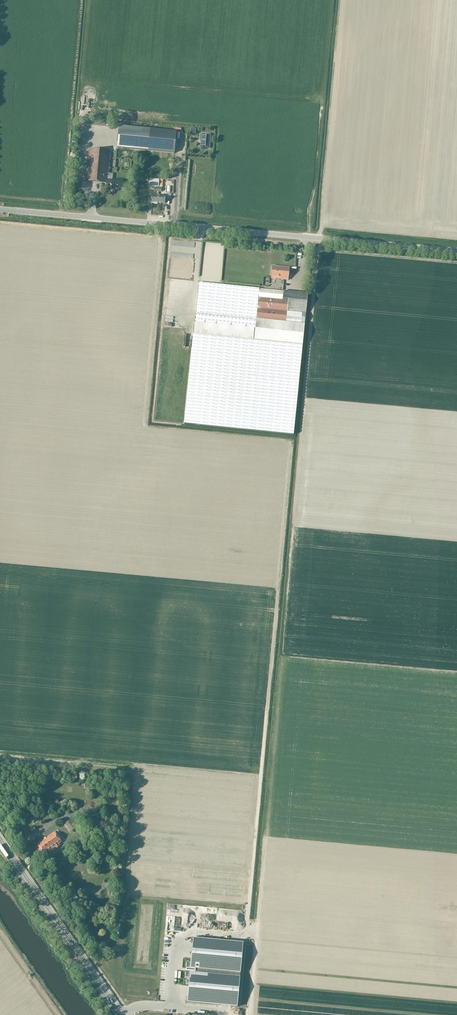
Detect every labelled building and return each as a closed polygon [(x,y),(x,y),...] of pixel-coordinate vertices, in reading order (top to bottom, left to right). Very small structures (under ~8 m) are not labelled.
[(177,132),(144,129),(120,127),(118,148),(175,153),(177,132)] [(200,146),(205,147),(205,148),(205,145),(210,146),(211,135),(206,135),(206,136),(201,136),(200,146)] [(109,174),(111,151),(89,149),(86,182),(112,184),(111,188),(123,188),(124,180),(120,180),(120,179),(113,179),(113,174),(109,174)] [(150,179),(150,187),(160,187),(160,180),(150,179)] [(271,278),(289,280),(290,268),(272,266),(271,278)] [(259,289),(199,283),(196,315),(195,315),(193,334),(254,340),(248,404),(296,409),(298,384),(307,294),(284,291),(259,289)] [(162,314),(162,324),(180,325),(180,315),(162,314)] [(187,398),(248,404),(254,340),(193,334),(187,398)] [(187,398),(184,424),(293,435),(296,409),(248,404),(187,398)] [(75,830),(74,829),(77,827),(72,819),(65,824),(70,832),(73,830),(73,831),(75,830)] [(55,831),(38,844),(45,854),(62,842),(55,831)] [(187,962),(185,978),(189,979),(187,1002),(237,1007),(243,943),(193,938),(191,963),(187,962)]
